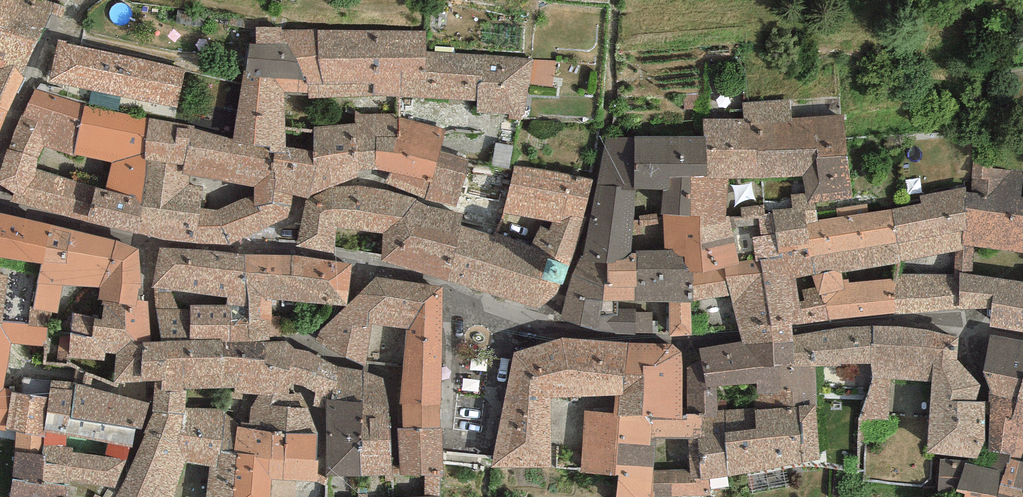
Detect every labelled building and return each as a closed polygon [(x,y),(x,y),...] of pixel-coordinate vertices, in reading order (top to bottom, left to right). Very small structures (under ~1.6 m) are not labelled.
[(37,42),(48,22),(53,3),(44,0),(0,0),(0,31),(37,42)] [(281,27),(255,27),(256,44),(250,43),(245,71),(243,71),(243,76),(274,77),(285,92),(308,93),(308,98),(323,98),(322,84),(318,60),(317,30),(281,29),(281,27)] [(426,31),(317,30),(318,60),(322,84),(323,98),(373,96),(401,97),(402,73),(425,73),(426,51),(426,31)] [(8,111),(24,77),(21,75),(37,42),(0,31),(0,107),(8,111)] [(58,39),(49,81),(177,108),(186,68),(66,43),(67,41),(58,39)] [(533,59),(426,51),(425,73),(402,73),(401,97),(478,101),(477,113),(525,115),(533,59)] [(274,77),(243,76),(234,139),(233,142),(255,146),(270,147),(286,147),(285,92),(274,77)] [(74,156),(73,153),(85,105),(36,89),(23,116),(21,115),(9,149),(6,148),(0,169),(0,184),(13,193),(10,202),(87,222),(96,187),(36,168),(38,158),(44,147),(74,156)] [(743,101),(743,119),(755,119),(759,178),(802,177),(807,193),(808,202),(815,202),(851,199),(844,114),(792,120),(789,98),(743,101)] [(149,117),(85,105),(73,153),(112,162),(105,189),(96,187),(87,222),(137,234),(147,160),(144,160),(149,117)] [(8,111),(0,107),(0,132),(8,111)] [(398,113),(355,113),(355,124),(358,170),(390,171),(383,182),(409,193),(456,206),(469,161),(439,153),(446,129),(398,117),(398,113)] [(194,125),(149,117),(144,160),(147,160),(184,165),(187,146),(191,146),(194,128),(194,125)] [(755,119),(743,119),(703,118),(704,136),(705,136),(708,176),(728,178),(759,178),(755,119)] [(286,147),(270,147),(270,153),(275,153),(273,172),(274,191),(292,194),(308,198),(311,195),(335,185),(358,177),(358,170),(355,124),(313,127),(313,151),(286,147)] [(234,139),(194,128),(191,146),(187,146),(184,165),(182,174),(191,176),(254,187),(273,172),(275,153),(270,153),(270,147),(255,146),(233,142),(234,139)] [(708,176),(705,136),(704,136),(635,136),(607,136),(597,184),(634,188),(663,190),(662,215),(692,217),(691,177),(708,176)] [(184,165),(147,160),(137,234),(159,239),(196,243),(200,208),(203,186),(189,185),(191,176),(182,174),(184,165)] [(972,162),(970,191),(965,191),(962,245),(975,246),(1022,253),(1022,197),(1021,197),(1022,181),(1022,171),(972,162)] [(593,180),(513,165),(504,213),(554,221),(550,229),(540,225),(531,246),(571,262),(582,227),(593,180)] [(217,210),(200,208),(196,243),(230,245),(289,218),(292,194),(274,191),(273,172),(254,187),(254,195),(217,210)] [(728,178),(708,176),(691,177),(692,217),(699,216),(700,227),(726,221),(726,216),(728,178)] [(634,188),(597,184),(583,256),(582,261),(608,264),(616,262),(616,260),(625,260),(632,254),(634,188)] [(337,227),(383,234),(389,190),(358,185),(339,187),(334,187),(314,196),(306,201),(296,247),(334,253),(337,227)] [(921,203),(892,209),(901,262),(955,252),(962,251),(962,245),(965,191),(965,187),(919,196),(921,203)] [(416,198),(389,190),(383,234),(382,261),(448,280),(460,225),(463,213),(428,206),(416,200),(416,198)] [(807,193),(792,194),(793,208),(772,210),(773,213),(779,253),(807,249),(811,248),(807,224),(817,221),(815,202),(808,202),(807,193)] [(837,217),(817,221),(807,224),(811,248),(807,249),(813,275),(841,270),(842,274),(895,263),(901,262),(892,209),(869,212),(867,204),(835,208),(837,217)] [(741,216),(730,216),(739,262),(756,259),(757,261),(759,260),(780,258),(779,253),(773,213),(767,214),(765,205),(741,207),(741,216)] [(40,264),(43,265),(51,225),(0,213),(0,256),(40,264)] [(692,217),(662,215),(665,250),(672,250),(681,257),(684,258),(685,264),(693,273),(703,272),(724,267),(740,264),(739,262),(730,216),(726,216),(726,221),(700,227),(699,216),(692,217)] [(115,241),(51,225),(43,265),(40,264),(34,309),(57,312),(62,285),(99,288),(115,241)] [(493,236),(460,225),(448,280),(541,309),(556,296),(560,285),(563,285),(571,262),(531,246),(495,232),(493,236)] [(139,249),(115,241),(99,288),(99,300),(102,300),(125,305),(136,307),(137,300),(141,284),(139,249)] [(975,246),(962,245),(962,251),(955,252),(956,272),(960,272),(972,273),(975,246)] [(245,254),(158,247),(152,288),(227,297),(227,304),(249,307),(245,254)] [(813,275),(807,249),(779,253),(780,258),(759,260),(771,328),(773,343),(794,342),(794,336),(793,327),(793,324),(804,323),(829,320),(816,287),(798,291),(795,278),(813,275)] [(665,250),(636,251),(636,254),(635,301),(669,302),(691,303),(694,304),(694,301),(693,273),(685,264),(684,258),(681,257),(672,250),(665,250)] [(292,255),(245,254),(249,307),(250,340),(270,340),(269,336),(281,336),(282,315),(272,316),(272,299),(345,306),(347,304),(352,264),(292,255)] [(636,254),(632,254),(625,260),(616,260),(616,262),(608,264),(607,284),(604,284),(603,302),(617,301),(635,301),(636,254)] [(582,261),(583,256),(581,256),(565,296),(560,320),(598,331),(636,335),(636,332),(653,334),(653,313),(635,312),(635,309),(618,309),(617,301),(603,302),(604,284),(607,284),(608,264),(582,261)] [(771,328),(759,260),(757,261),(756,259),(739,262),(740,264),(724,267),(703,272),(693,273),(694,301),(731,295),(739,331),(742,342),(743,345),(773,343),(771,328)] [(901,262),(895,263),(893,279),(895,279),(896,313),(959,309),(960,272),(956,272),(901,274),(901,262)] [(841,270),(813,275),(816,287),(829,320),(896,313),(895,279),(893,279),(849,282),(849,279),(843,279),(842,274),(841,270)] [(960,272),(959,309),(992,308),(990,327),(1022,333),(1022,281),(972,273),(960,272)] [(1,325),(2,321),(8,277),(0,276),(0,324),(1,325)] [(441,427),(443,287),(424,300),(408,330),(405,329),(400,403),(403,403),(403,428),(441,427)] [(125,305),(102,300),(102,305),(104,306),(102,320),(73,312),(70,338),(59,337),(56,362),(70,363),(71,358),(105,361),(106,352),(116,353),(114,383),(140,381),(143,342),(151,342),(148,301),(137,300),(136,307),(125,305)] [(692,336),(691,303),(669,302),(670,336),(692,336)] [(2,321),(1,325),(0,324),(0,429),(6,430),(11,393),(12,389),(2,389),(12,342),(45,346),(48,327),(2,321)] [(841,328),(794,336),(794,342),(794,366),(815,366),(871,363),(872,326),(841,328)] [(905,327),(872,326),(871,363),(873,378),(859,419),(888,419),(891,380),(932,382),(934,331),(905,327)] [(957,337),(934,331),(932,382),(927,453),(977,458),(984,443),(985,401),(981,387),(956,360),(957,337)] [(990,335),(983,372),(1022,379),(1022,377),(1022,340),(990,335)] [(514,352),(491,467),(552,467),(552,398),(614,396),(623,395),(628,343),(562,337),(514,352)] [(143,342),(140,381),(152,381),(155,381),(162,381),(162,391),(184,392),(183,389),(229,388),(234,388),(234,374),(224,374),(222,343),(221,343),(221,340),(154,342),(151,342),(143,342)] [(265,342),(222,343),(224,374),(234,374),(234,388),(229,388),(229,399),(242,399),(243,394),(251,394),(259,394),(288,395),(291,383),(287,382),(295,349),(291,345),(286,341),(265,342)] [(742,342),(699,349),(701,360),(706,388),(717,386),(757,383),(758,394),(793,392),(793,407),(816,405),(815,366),(794,366),(794,342),(773,343),(743,345),(742,342)] [(673,345),(628,343),(623,395),(614,396),(613,413),(613,417),(619,417),(652,419),(682,419),(682,413),(682,352),(673,345)] [(309,351),(295,349),(287,382),(291,383),(315,392),(313,407),(326,408),(326,400),(362,403),(363,372),(337,366),(309,351)] [(706,388),(701,360),(688,367),(688,414),(702,414),(702,418),(717,417),(717,411),(717,386),(706,388)] [(390,379),(363,372),(362,403),(362,476),(391,476),(390,379)] [(983,372),(990,391),(988,402),(991,403),(987,450),(1001,453),(1010,454),(1009,458),(1021,461),(1022,453),(1022,425),(1011,422),(1022,379),(983,372)] [(1022,379),(1011,422),(1022,425),(1022,377),(1022,379)] [(76,383),(51,380),(47,398),(42,432),(132,448),(136,428),(142,429),(150,403),(76,383)] [(155,381),(153,412),(143,433),(145,433),(116,496),(174,496),(185,463),(178,443),(184,408),(186,392),(184,392),(162,391),(162,381),(155,381)] [(288,395),(259,394),(251,406),(249,423),(241,423),(241,427),(273,433),(318,433),(301,392),(288,395)] [(820,461),(816,405),(793,407),(793,392),(758,394),(754,395),(754,410),(724,410),(726,477),(820,461)] [(47,398),(11,393),(6,430),(17,431),(42,435),(42,432),(47,398)] [(362,403),(326,400),(326,408),(326,433),(326,477),(362,476),(362,403)] [(226,410),(184,408),(178,443),(185,463),(209,466),(217,467),(220,450),(234,452),(237,427),(238,423),(225,413),(226,410)] [(717,417),(702,418),(702,439),(688,439),(690,469),(691,479),(709,478),(726,477),(724,410),(717,411),(717,417)] [(613,413),(585,411),(580,473),(615,476),(619,417),(613,417),(613,413)] [(652,419),(651,438),(657,438),(688,439),(702,439),(702,418),(702,414),(688,414),(682,413),(682,419),(652,419)] [(619,417),(615,476),(619,476),(617,496),(655,496),(656,496),(651,495),(654,471),(657,438),(651,438),(652,419),(619,417)] [(237,427),(234,452),(239,452),(234,496),(270,496),(271,479),(273,433),(241,427),(237,427)] [(443,475),(441,427),(403,428),(398,429),(401,475),(425,473),(424,496),(440,496),(440,475),(443,475)] [(45,447),(42,446),(42,435),(17,431),(15,453),(10,496),(67,496),(69,483),(115,488),(125,461),(73,451),(73,448),(45,447)] [(318,433),(273,433),(271,479),(326,483),(326,477),(326,433),(318,433)] [(239,452),(234,452),(220,450),(217,467),(209,466),(206,496),(234,496),(239,452)] [(939,460),(938,492),(957,491),(963,494),(962,496),(997,496),(999,490),(1009,458),(1010,454),(1001,453),(987,450),(982,465),(968,464),(968,461),(939,460)] [(1021,461),(1009,458),(999,490),(997,496),(1022,496),(1022,462),(1021,461)] [(690,469),(654,471),(651,495),(656,496),(710,494),(709,478),(691,479),(690,469)]
